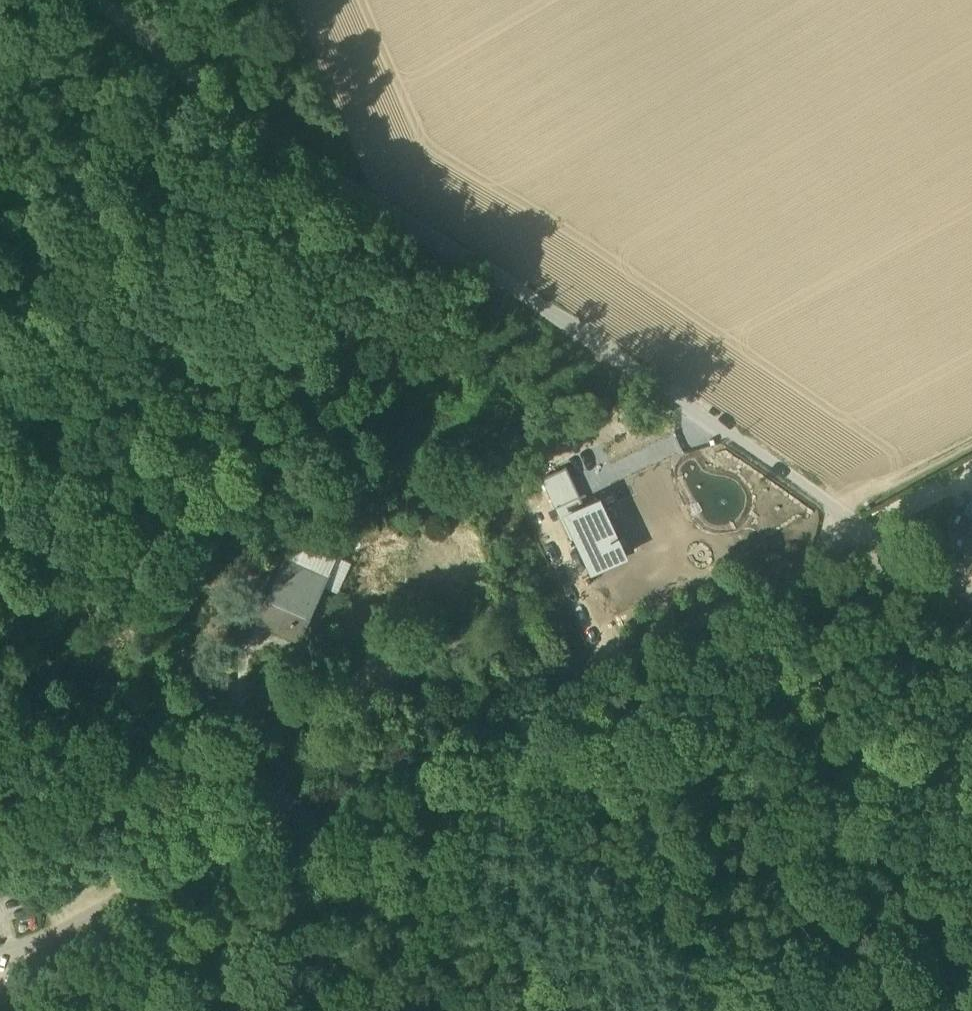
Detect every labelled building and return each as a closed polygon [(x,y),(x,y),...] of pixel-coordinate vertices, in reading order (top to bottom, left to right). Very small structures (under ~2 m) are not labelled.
[(724,440),(693,445),(697,467),(724,462),(726,476),(747,473),(744,454),(727,456),(724,440)] [(541,477),(555,508),(580,496),(565,466),(541,477)] [(555,508),(570,539),(575,537),(565,515),(584,506),(580,496),(555,508)] [(591,570),(625,555),(616,535),(599,499),(584,506),(565,515),(575,537),(591,570)] [(971,560),(971,520),(954,510),(929,552),(965,573),(971,560)] [(625,531),(616,535),(625,555),(634,550),(625,531)] [(327,571),(334,553),(293,534),(285,552),(327,571)] [(285,552),(269,587),(258,613),(299,631),(321,584),(327,571),(285,552)] [(334,553),(327,571),(321,584),(336,591),(349,561),(334,553)] [(250,610),(258,613),(269,587),(262,584),(250,610)]
